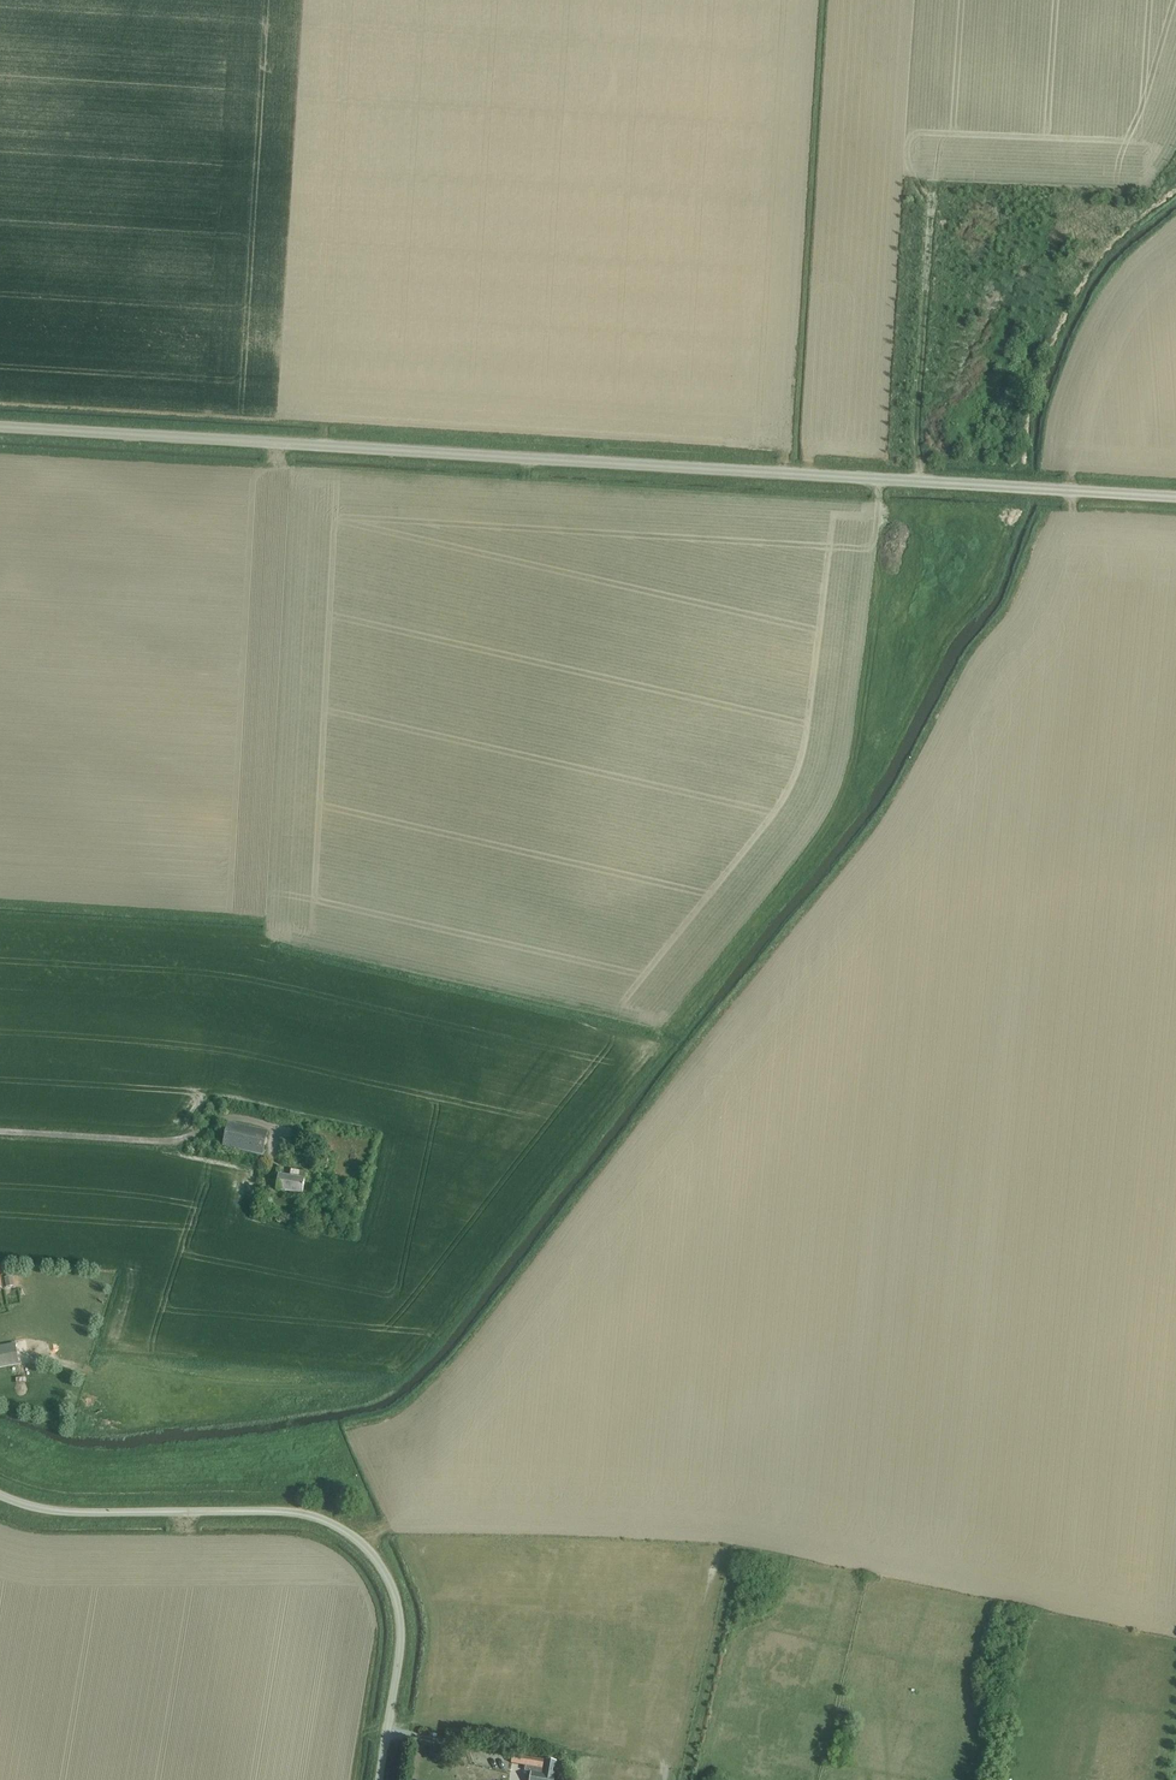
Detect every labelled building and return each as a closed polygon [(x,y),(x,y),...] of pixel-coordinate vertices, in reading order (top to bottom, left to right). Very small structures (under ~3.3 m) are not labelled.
[(263,1156),(268,1132),(228,1123),(223,1147),(263,1156)] [(331,1160),(323,1158),(321,1168),(329,1170),(331,1160)] [(290,1177),(278,1175),(276,1190),(303,1193),(306,1172),(291,1169),(290,1177)] [(12,1277),(5,1278),(6,1287),(14,1286),(12,1277)] [(19,1364),(16,1345),(0,1347),(0,1368),(19,1364)] [(531,1772),(529,1779),(554,1779),(555,1775),(554,1775),(556,1762),(546,1760),(545,1764),(542,1763),(543,1759),(513,1755),(512,1763),(526,1766),(525,1771),(531,1772)]
